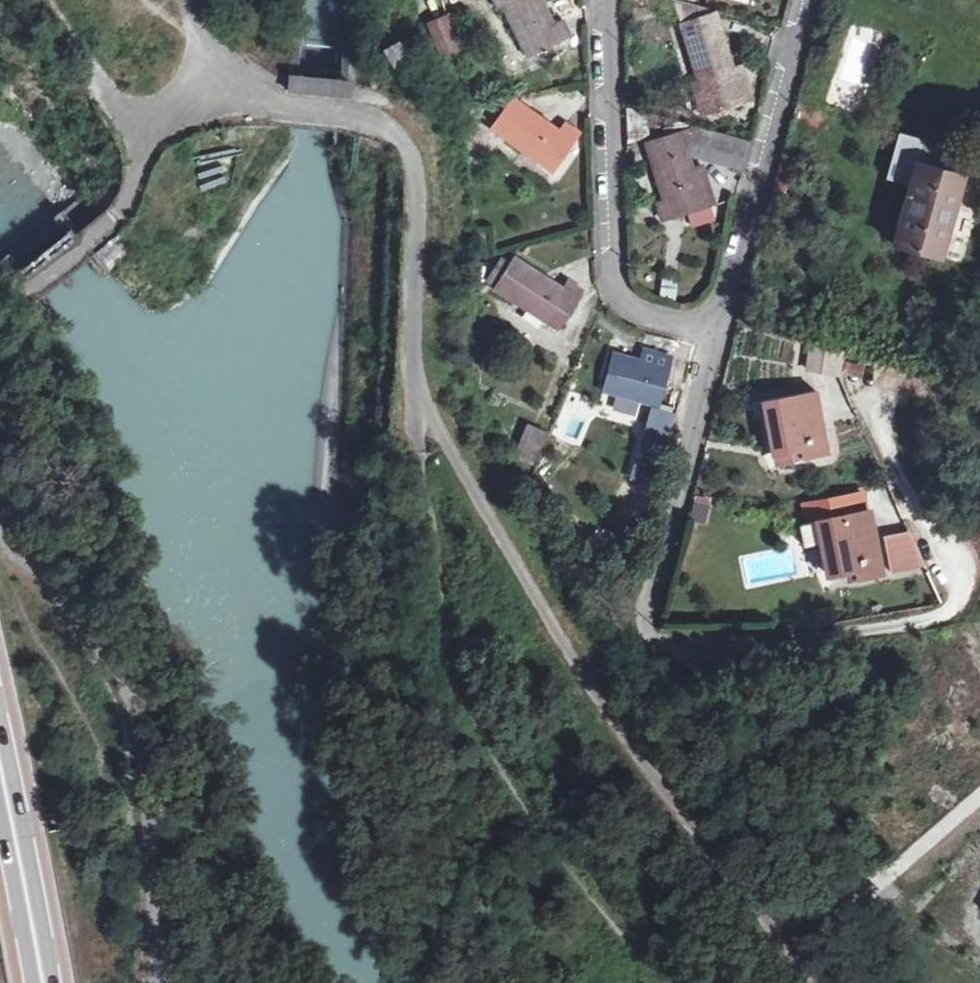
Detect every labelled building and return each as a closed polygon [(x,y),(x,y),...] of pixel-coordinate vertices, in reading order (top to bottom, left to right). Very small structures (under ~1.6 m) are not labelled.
[(569,39),(562,26),(553,31),(543,11),(546,8),(541,0),(492,0),(495,5),(499,13),(504,10),(529,60),(569,39)] [(717,12),(676,0),(703,89),(710,87),(720,116),(757,103),(746,69),(737,70),(733,73),(726,49),(728,48),(717,12)] [(461,50),(448,20),(431,26),(443,57),(461,50)] [(405,56),(399,46),(387,53),(393,64),(405,56)] [(350,76),(287,70),(286,70),(284,87),(348,93),(350,76)] [(546,123),(513,101),(493,130),(556,174),(583,134),(570,126),(562,138),(545,126),(546,123)] [(692,155),(694,161),(745,172),(754,141),(692,125),(694,133),(700,152),(692,155)] [(230,126),(219,127),(219,136),(229,136),(230,126)] [(700,152),(694,133),(651,146),(670,206),(663,209),(667,222),(717,206),(705,170),(698,172),(694,161),(692,155),(700,152)] [(965,175),(919,162),(895,243),(942,257),(965,175)] [(197,172),(203,192),(225,185),(219,165),(197,172)] [(563,332),(588,291),(575,284),(568,293),(547,279),(549,278),(519,259),(499,292),(563,332)] [(836,350),(816,345),(812,369),(831,373),(836,350)] [(848,354),(836,350),(831,373),(844,375),(848,354)] [(663,408),(676,359),(662,354),(656,372),(636,365),(636,364),(619,359),(610,392),(663,408)] [(831,455),(820,391),(771,400),(780,455),(805,451),(807,460),(831,455)] [(634,416),(638,404),(616,398),(612,410),(634,416)] [(536,460),(548,432),(515,418),(503,446),(536,460)] [(718,493),(704,489),(696,516),(711,521),(718,493)] [(859,577),(885,573),(886,575),(920,570),(907,538),(880,542),(868,492),(817,501),(820,521),(806,523),(809,546),(828,542),(834,575),(859,571),(859,577)] [(836,614),(819,617),(820,625),(838,622),(836,614)]
